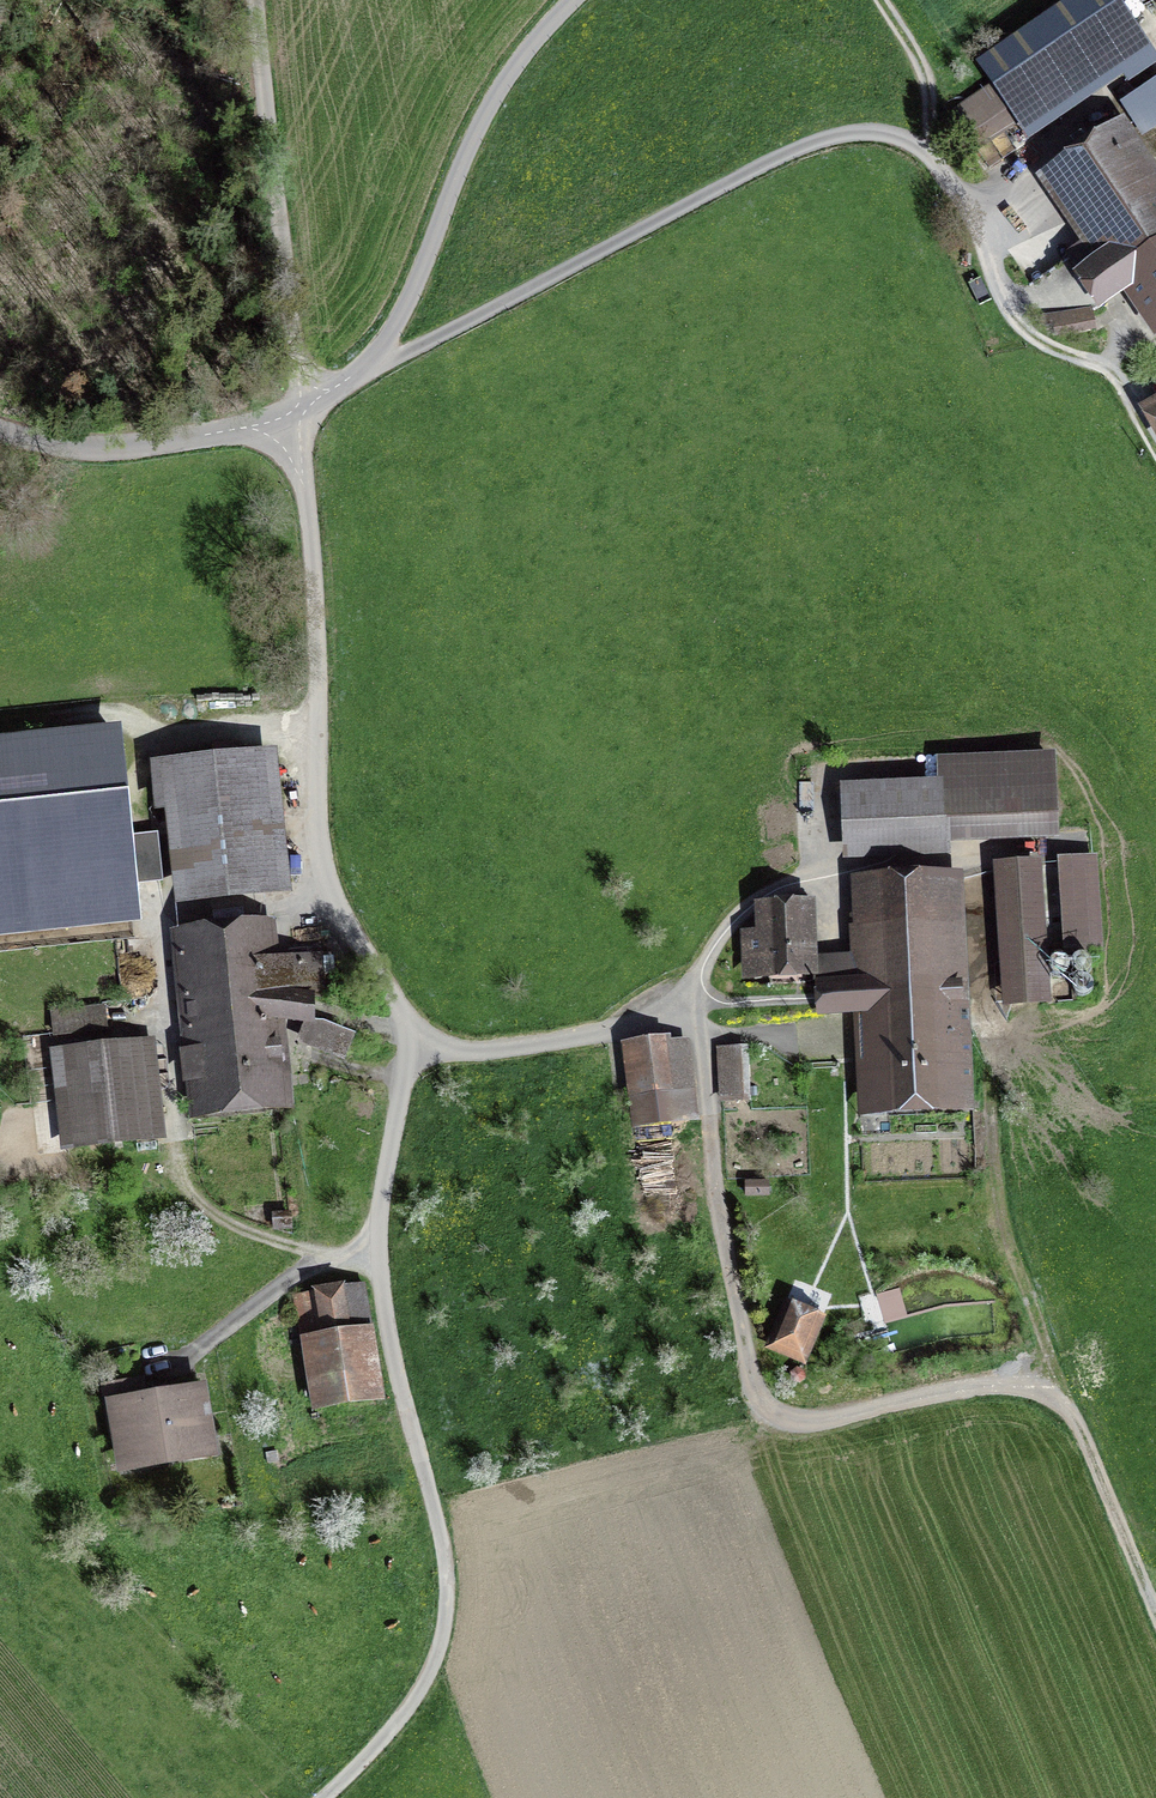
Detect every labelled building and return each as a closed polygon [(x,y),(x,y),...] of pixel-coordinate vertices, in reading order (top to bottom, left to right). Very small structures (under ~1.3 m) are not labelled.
[(975,151),(1017,122),(1029,139),(1124,74),(1130,82),(1155,64),(1155,55),(1119,0),(1069,0),(979,61),(994,83),(949,113),(975,151)] [(1129,91),(1120,100),(1145,127),(1154,118),(1129,91)] [(1155,336),(1155,168),(1122,118),(1037,175),(1081,241),(1065,252),(1075,267),(1072,269),(1097,307),(1124,289),(1155,336)] [(1155,426),(1155,402),(1146,408),(1155,426)] [(133,916),(129,883),(160,880),(155,835),(125,838),(114,733),(0,745),(0,930),(133,916)] [(181,801),(191,893),(262,885),(250,763),(154,773),(157,803),(181,801)] [(847,789),(848,837),(944,835),(943,787),(847,789)] [(1096,951),(1090,861),(1059,863),(1065,953),(1096,951)] [(1011,1003),(1042,1000),(1032,865),(1002,868),(1011,1003)] [(953,1033),(945,882),(863,885),(868,984),(843,985),(842,969),(819,970),(820,1011),(870,1008),(875,1104),(972,1100),(969,1032),(953,1033)] [(748,970),(805,968),(802,910),(766,912),(767,936),(746,937),(748,970)] [(260,925),(185,933),(197,1052),(185,1053),(187,1078),(200,1077),(203,1108),(277,1101),(269,1016),(311,1017),(309,998),(323,996),(319,957),(264,964),(260,925)] [(52,1012),(55,1033),(105,1028),(103,1006),(52,1012)] [(342,1056),(350,1035),(311,1019),(304,1040),(342,1056)] [(148,1044),(58,1054),(68,1143),(158,1134),(148,1044)] [(637,1123),(695,1115),(686,1044),(628,1052),(637,1123)] [(742,1092),(741,1050),(720,1051),(721,1093),(742,1092)] [(296,1297),(313,1403),(371,1394),(360,1332),(373,1330),(365,1285),(296,1297)] [(787,1312),(774,1345),(801,1356),(815,1323),(787,1312)] [(208,1451),(199,1392),(142,1401),(139,1382),(106,1388),(114,1435),(128,1433),(133,1463),(208,1451)]
